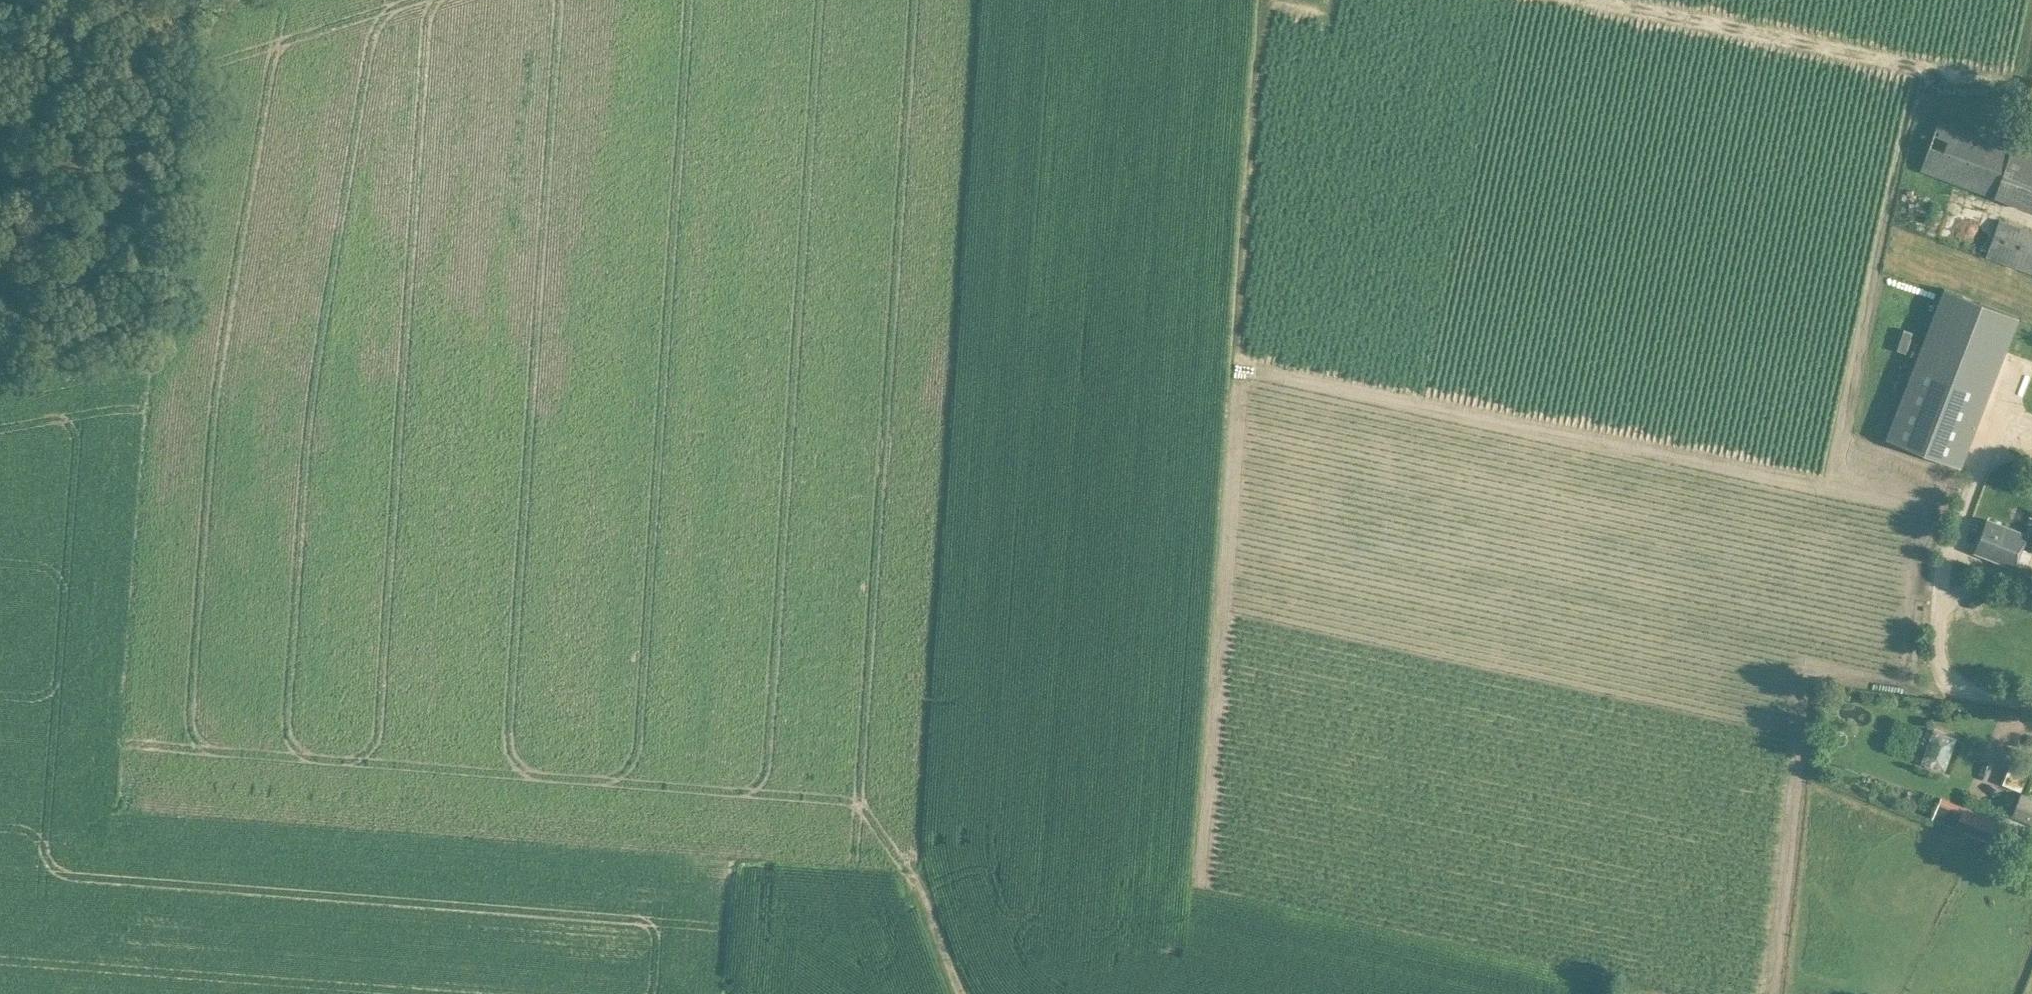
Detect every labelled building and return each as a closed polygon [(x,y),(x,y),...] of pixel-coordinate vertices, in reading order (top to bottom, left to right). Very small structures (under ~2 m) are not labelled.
[(2019,130),(2012,147),(1939,120),(1921,169),(2031,211),(2031,135),(2019,130)] [(2031,272),(2031,231),(2000,220),(1987,255),(2031,272)] [(2019,318),(1944,289),(1886,438),(1961,467),(2019,318)] [(1986,518),(1973,551),(2014,566),(2027,534),(1986,518)] [(1950,763),(1952,734),(1928,732),(1926,761),(1950,763)] [(2022,795),(2013,815),(2031,823),(2031,799),(2022,795)] [(1964,807),(1955,828),(1998,847),(2007,826),(1964,807)]
